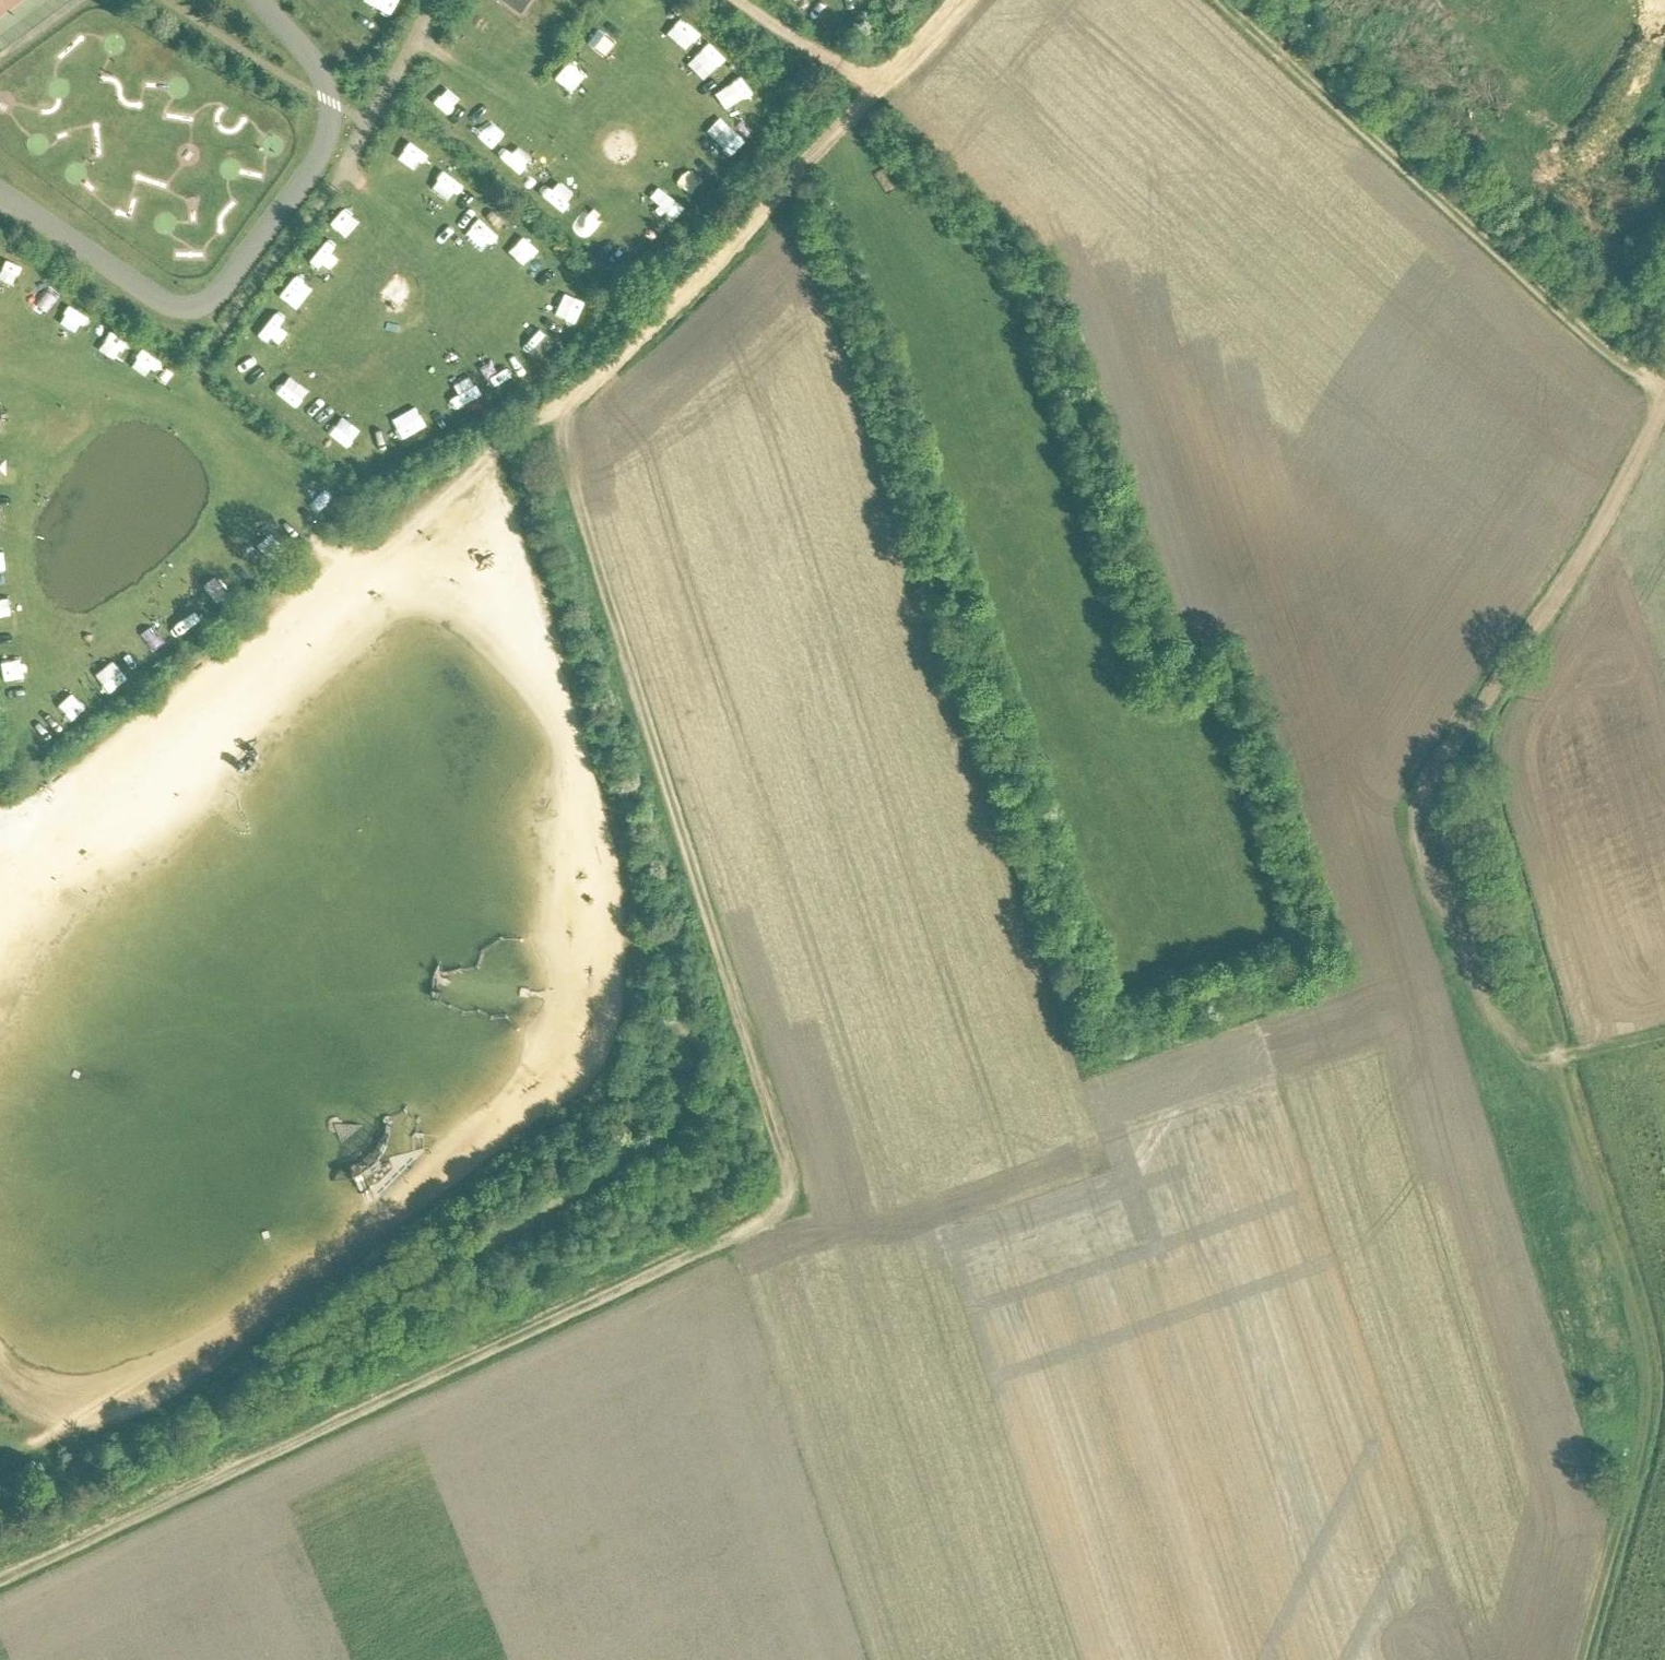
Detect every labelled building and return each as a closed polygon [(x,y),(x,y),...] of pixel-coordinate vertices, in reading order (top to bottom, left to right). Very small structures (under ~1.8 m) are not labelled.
[(521,13),(530,0),(502,0),(521,13)]
